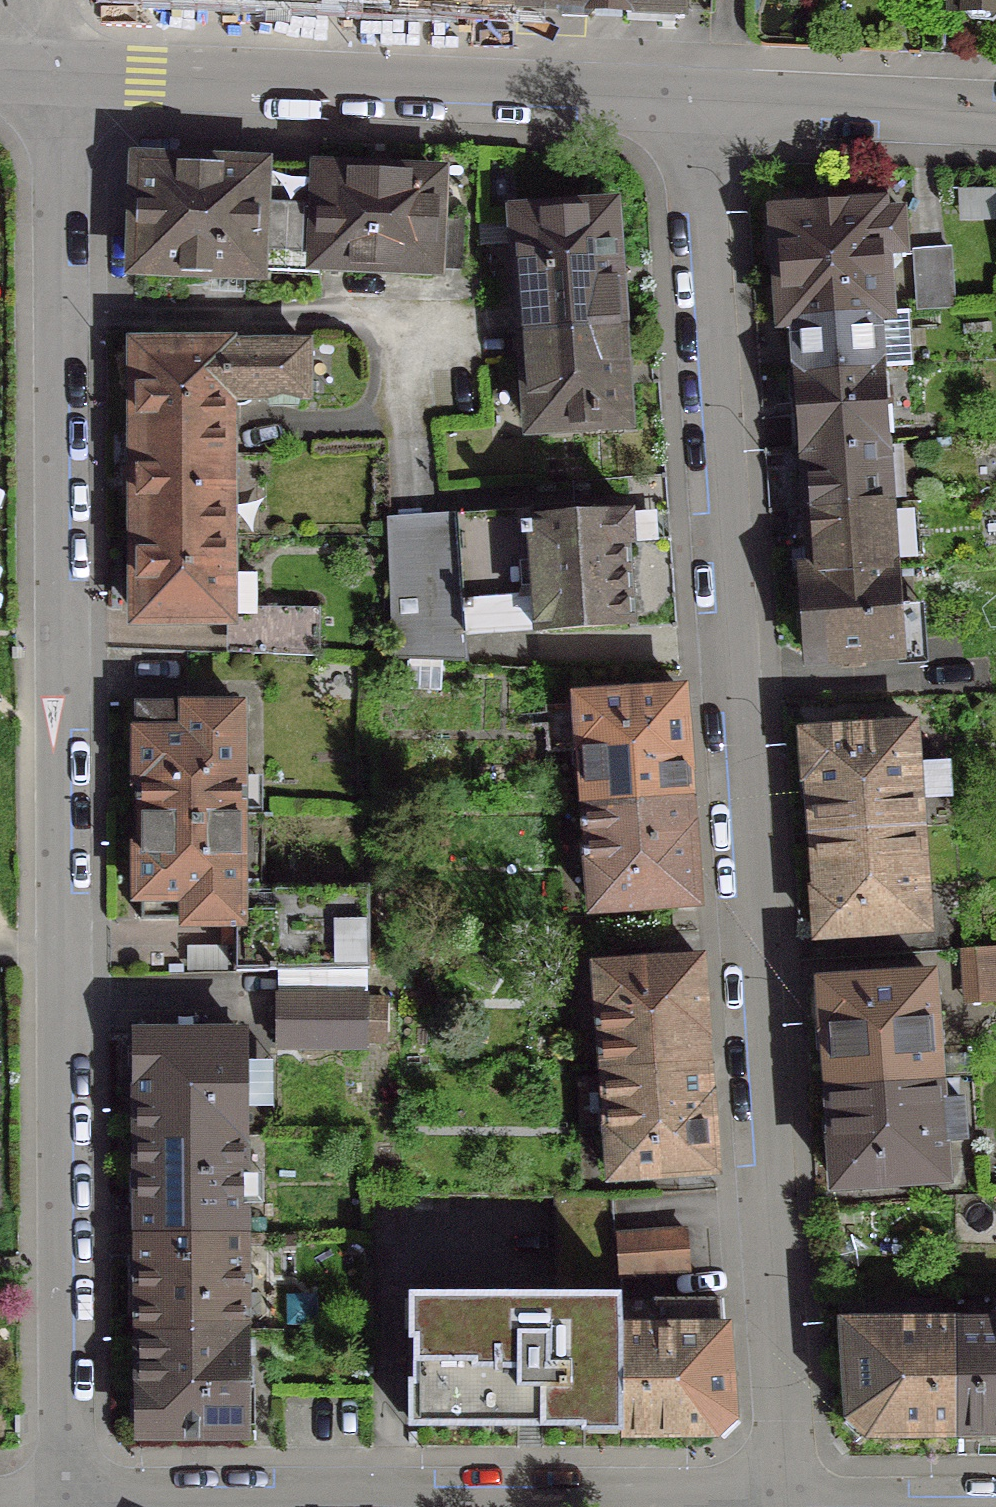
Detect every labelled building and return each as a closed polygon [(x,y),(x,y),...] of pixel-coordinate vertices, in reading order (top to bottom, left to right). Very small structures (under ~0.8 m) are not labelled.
[(388,1),(388,12),(424,14),(424,3),(511,7),(512,0),(356,0),(388,1)] [(511,7),(550,8),(557,18),(582,19),(590,10),(675,14),(675,0),(512,0),(511,7)] [(946,10),(995,13),(995,0),(947,0),(946,10)] [(272,151),(128,145),(123,274),(181,276),(180,288),(209,290),(210,277),(267,280),(267,270),(272,163),(272,151)] [(310,165),(272,163),(267,270),(318,273),(318,269),(444,275),(449,162),(310,155),(310,165)] [(792,320),(791,318),(868,313),(868,315),(881,314),(877,254),(900,253),(897,213),(874,214),(873,209),(841,212),(840,207),(806,209),(806,214),(773,216),(773,222),(764,231),(766,252),(775,260),(779,321),(792,320)] [(605,210),(512,216),(520,333),(613,326),(605,210)] [(943,249),(909,252),(913,312),(948,309),(943,249)] [(792,320),(795,374),(902,366),(909,365),(905,312),(881,314),(868,315),(868,313),(791,318),(792,320)] [(613,326),(520,333),(527,429),(620,423),(613,326)] [(131,348),(131,429),(222,428),(222,398),(301,398),(301,347),(237,348),(237,364),(222,364),(222,347),(131,348)] [(800,447),(801,449),(877,443),(876,430),(906,428),(902,366),(795,374),(795,375),(784,376),(787,418),(785,418),(787,448),(800,447)] [(121,498),(131,498),(132,538),(223,538),(222,455),(222,428),(131,429),(131,470),(121,470),(121,498)] [(789,471),(792,510),(881,504),(877,443),(801,449),(802,470),(789,471)] [(788,573),(799,572),(809,572),(809,574),(886,569),(885,552),(914,550),(912,516),(883,519),(881,504),(792,510),(783,511),(788,573)] [(389,661),(404,661),(437,662),(464,663),(462,637),(627,625),(622,545),(629,545),(627,514),(527,521),(526,511),(384,520),(389,661)] [(223,538),(132,538),(132,619),(223,619),(223,600),(252,600),(251,576),(223,576),(223,538)] [(809,572),(799,572),(806,661),(892,655),(886,569),(809,574),(809,572)] [(252,610),(250,610),(251,655),(316,657),(316,609),(252,610)] [(437,662),(404,661),(403,691),(436,692),(437,662)] [(576,746),(577,746),(581,805),(682,797),(676,692),(573,700),(576,746)] [(132,783),(136,782),(137,815),(236,815),(236,708),(180,708),(180,711),(137,711),(137,733),(132,733),(132,783)] [(805,778),(809,835),(915,829),(913,799),(943,797),(941,765),(910,767),(908,727),(877,729),(877,716),(844,718),(845,732),(798,735),(801,778),(805,778)] [(585,863),(584,864),(587,910),(691,902),(682,797),(581,805),(585,863)] [(137,815),(136,848),(132,848),(132,897),(135,897),(136,921),(180,920),(180,923),(231,923),(231,972),(364,969),(364,937),(363,891),(267,891),(267,815),(236,815),(137,815)] [(813,893),(809,893),(813,937),(922,929),(915,829),(809,835),(813,893)] [(958,951),(961,1003),(995,1001),(995,948),(958,951)] [(595,1014),(596,1014),(600,1072),(701,1066),(699,1035),(701,1035),(695,960),(591,967),(595,1014)] [(819,1028),(820,1027),(824,1085),(933,1077),(926,977),(816,984),(819,1028)] [(362,998),(272,998),(272,1048),(362,1048),(362,998)] [(133,1082),(133,1138),(237,1138),(236,1036),(132,1036),(132,1082),(133,1082)] [(605,1131),(604,1131),(607,1178),(710,1171),(705,1096),(703,1096),(701,1066),(600,1072),(605,1131)] [(828,1142),(827,1142),(830,1186),(939,1178),(937,1140),(960,1138),(957,1101),(935,1103),(933,1077),(824,1085),(828,1142)] [(133,1138),(134,1236),(237,1235),(237,1138),(133,1138)] [(620,1432),(620,1320),(620,1292),(614,1292),(614,1274),(614,1234),(613,1194),(552,1195),(553,1291),(412,1293),(413,1425),(583,1423),(584,1432),(620,1432)] [(680,1232),(614,1234),(614,1274),(682,1272),(680,1232)] [(237,1235),(134,1236),(135,1333),(238,1333),(237,1235)] [(863,1274),(863,1298),(901,1297),(901,1274),(863,1274)] [(740,1417),(733,1320),(620,1320),(620,1432),(620,1439),(720,1437),(740,1417)] [(924,1442),(924,1432),(952,1432),(951,1322),(839,1323),(846,1416),(863,1433),(891,1432),(891,1442),(908,1445),(924,1442)] [(951,1322),(952,1432),(995,1431),(995,1322),(951,1322)] [(135,1388),(134,1388),(134,1434),(238,1435),(238,1333),(135,1333),(135,1388)]
